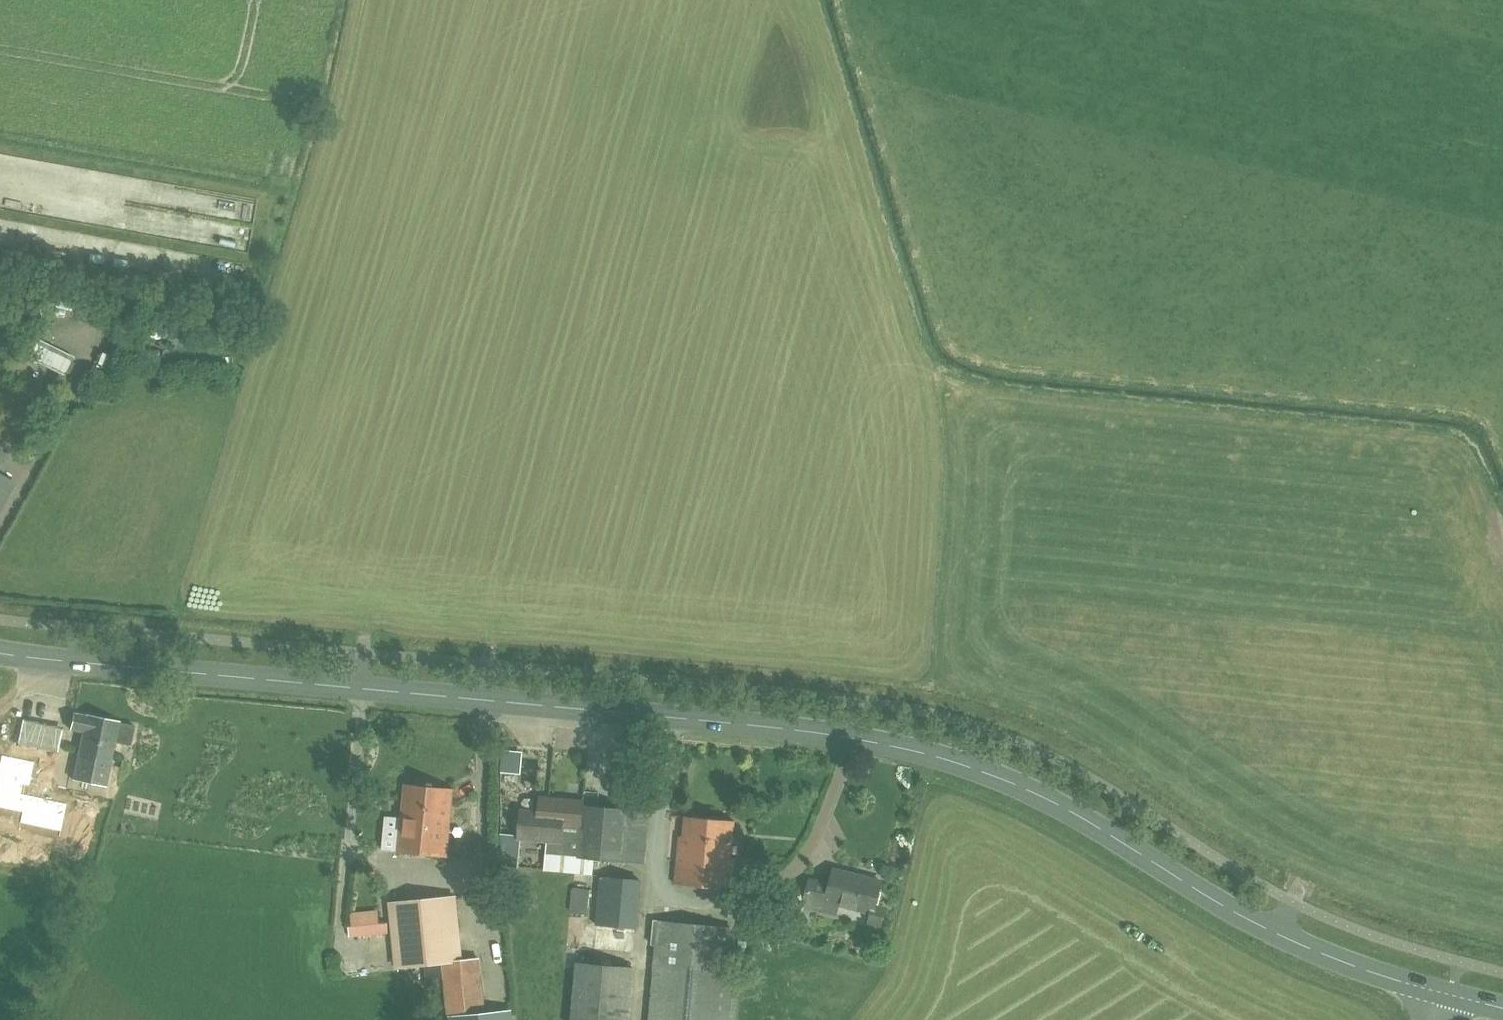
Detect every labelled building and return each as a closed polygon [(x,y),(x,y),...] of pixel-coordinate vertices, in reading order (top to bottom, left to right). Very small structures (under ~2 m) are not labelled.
[(83,349),(33,330),(26,348),(76,367),(83,349)] [(0,475),(0,511),(16,484),(0,475)] [(131,746),(135,726),(119,722),(88,715),(88,716),(74,713),(71,730),(84,732),(74,779),(106,785),(115,742),(131,746)] [(521,751),(503,750),(501,771),(520,772),(521,751)] [(24,824),(24,840),(64,841),(66,802),(19,800),(19,799),(19,787),(25,788),(26,755),(0,754),(0,823),(24,824)] [(522,812),(520,837),(519,838),(520,839),(550,841),(548,865),(590,869),(596,858),(626,861),(630,811),(640,812),(644,762),(619,760),(614,810),(583,807),(584,800),(548,798),(546,814),(522,812)] [(630,811),(626,861),(645,862),(649,817),(645,817),(645,813),(643,813),(648,762),(644,762),(640,812),(630,811)] [(447,857),(454,789),(405,784),(398,852),(447,857)] [(733,889),(736,857),(732,857),(735,821),(685,816),(684,836),(680,836),(675,884),(733,889)] [(519,838),(520,837),(502,836),(503,861),(518,862),(520,839),(519,838)] [(880,929),(884,913),(874,910),(881,881),(835,869),(831,886),(811,881),(805,906),(837,914),(840,904),(873,912),(869,926),(880,929)] [(638,928),(642,880),(600,876),(596,924),(638,928)] [(591,889),(573,887),(570,911),(588,913),(591,889)] [(801,898),(774,891),(763,934),(790,941),(801,898)] [(444,963),(449,1017),(484,1014),(478,958),(461,960),(455,897),(391,903),(397,967),(444,963)] [(745,928),(655,919),(652,944),(655,945),(649,1019),(737,1019),(745,928)] [(634,967),(577,961),(571,1019),(630,1019),(634,967)]
